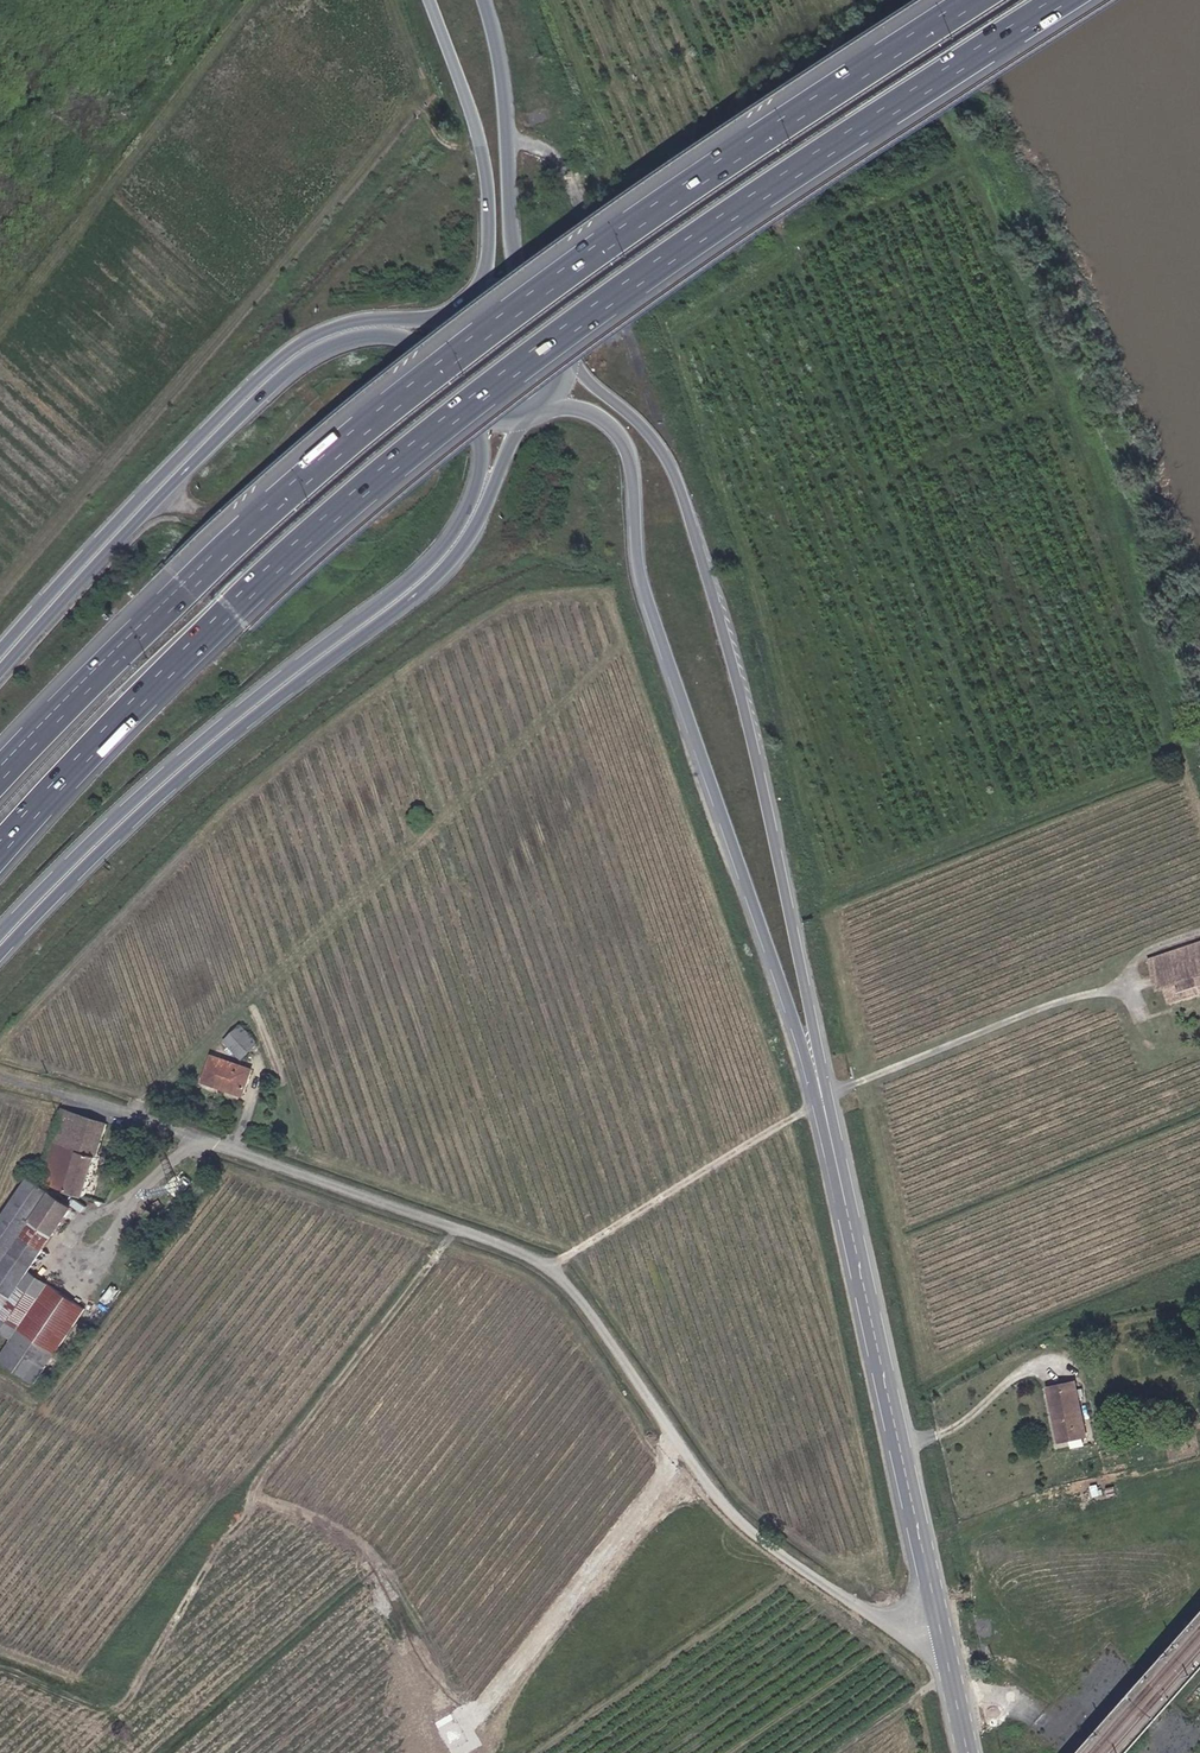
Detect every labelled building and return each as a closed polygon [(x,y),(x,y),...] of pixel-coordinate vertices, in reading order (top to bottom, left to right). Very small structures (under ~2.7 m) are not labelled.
[(1199,998),(1199,940),(1150,959),(1154,968),(1148,970),(1153,982),(1163,979),(1166,987),(1170,985),(1179,1006),(1199,998)] [(256,1073),(275,1056),(257,1037),(239,1054),(256,1073)] [(228,1071),(219,1094),(257,1109),(266,1085),(228,1071)] [(70,1119),(51,1185),(55,1188),(78,1194),(89,1161),(104,1165),(115,1130),(70,1119)] [(96,1188),(104,1165),(89,1161),(78,1194),(89,1197),(92,1188),(96,1188)] [(19,1297),(50,1189),(40,1182),(0,1237),(0,1283),(19,1297)] [(50,1189),(19,1297),(21,1298),(83,1214),(50,1189)] [(60,1289),(42,1313),(86,1330),(96,1316),(60,1289)] [(42,1313),(7,1360),(42,1388),(86,1330),(42,1313)] [(1060,1440),(1085,1435),(1074,1381),(1048,1386),(1060,1440)]
